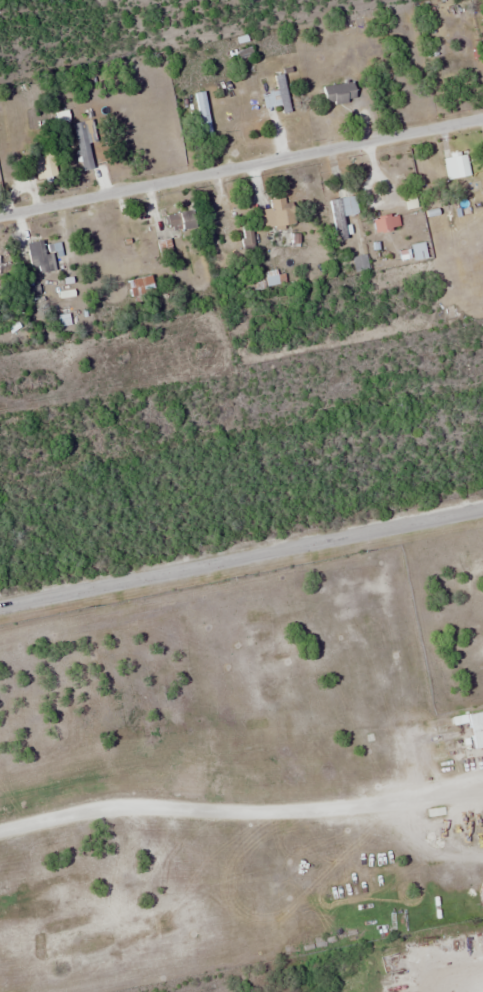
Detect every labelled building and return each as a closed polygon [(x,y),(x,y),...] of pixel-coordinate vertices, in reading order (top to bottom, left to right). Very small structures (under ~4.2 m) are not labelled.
[(262,93),(265,108),(281,105),(283,113),(290,112),(283,74),(274,76),(277,90),(262,93)] [(320,88),(324,106),(356,100),(352,81),(320,88)] [(202,140),(211,138),(205,92),(196,94),(202,140)] [(74,124),(81,171),(93,170),(89,142),(95,141),(92,121),(74,124)] [(333,239),(346,238),(343,216),(357,214),(355,196),(328,199),(333,239)] [(260,230),(294,224),(290,198),(269,201),(270,209),(257,211),(260,230)] [(401,227),(396,212),(372,220),(377,235),(401,227)] [(194,228),(194,214),(181,214),(182,229),(194,228)] [(35,275),(53,270),(44,239),(26,244),(35,275)] [(413,261),(429,257),(426,241),(409,245),(413,261)] [(369,270),(364,255),(351,258),(355,273),(369,270)] [(133,301),(156,294),(151,275),(128,281),(133,301)] [(473,749),(482,747),(482,711),(468,713),(473,749)]
